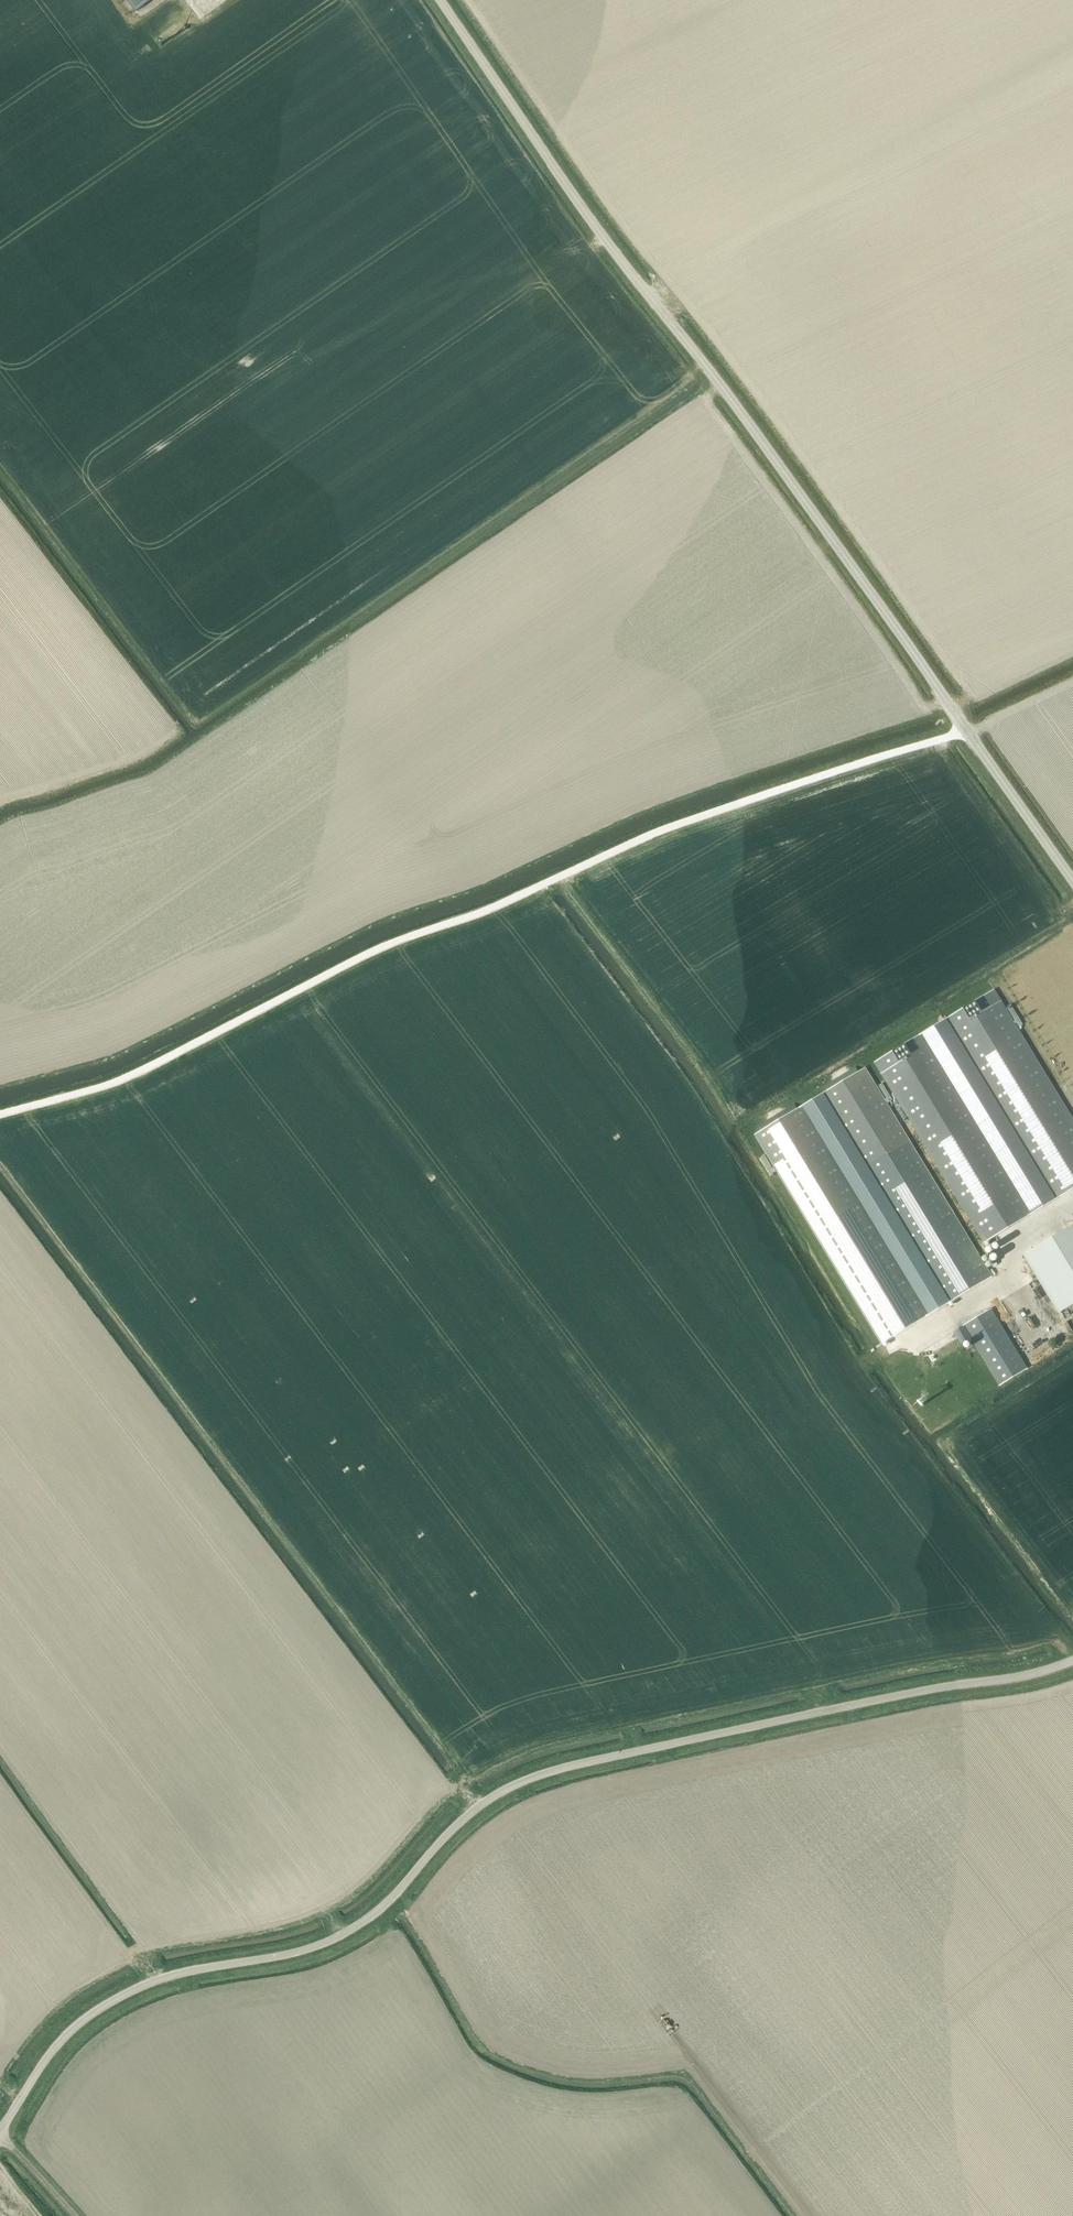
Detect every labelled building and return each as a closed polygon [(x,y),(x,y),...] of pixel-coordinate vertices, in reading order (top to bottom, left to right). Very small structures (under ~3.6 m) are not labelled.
[(135,12),(151,0),(125,0),(135,12)] [(985,1242),(1072,1188),(1072,1119),(994,990),(875,1062),(985,1242)] [(992,1276),(972,1244),(865,1068),(756,1134),(883,1343),(992,1276)] [(1024,1255),(1057,1310),(1072,1300),(1072,1225),(1024,1255)] [(964,1326),(1000,1385),(1028,1368),(992,1309),(964,1326)]
